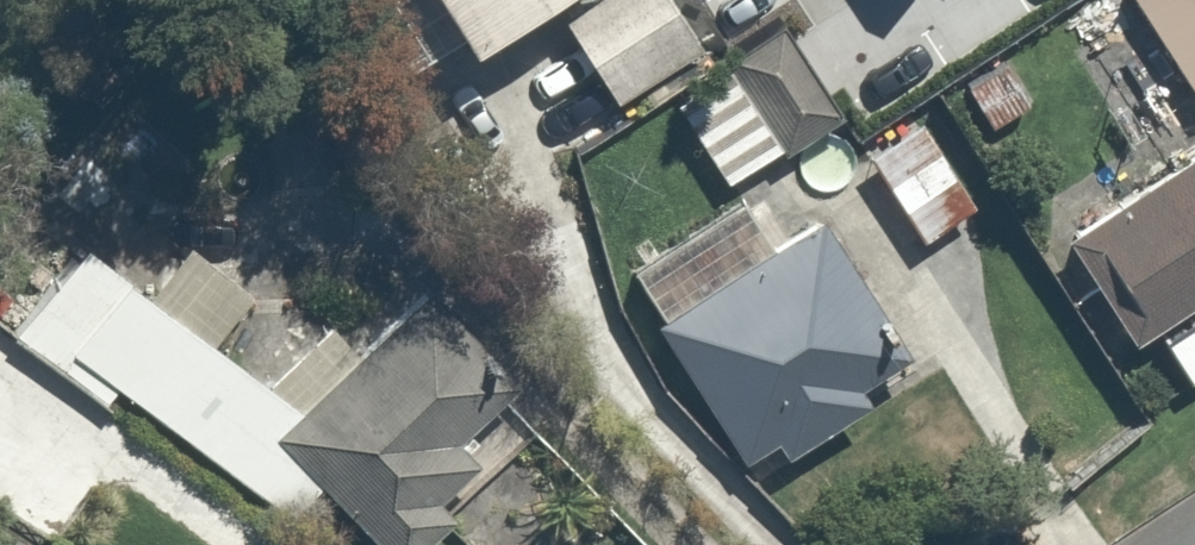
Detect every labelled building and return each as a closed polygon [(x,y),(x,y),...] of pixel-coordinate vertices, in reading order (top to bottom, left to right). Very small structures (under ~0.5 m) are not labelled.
[(453,50),(475,35),(484,48),(558,0),(419,0),(453,50)] [(569,14),(623,101),(720,40),(695,0),(591,0),(569,14)] [(1194,84),(1194,0),(1137,0),(1194,84)] [(813,5),(673,97),(731,185),(871,94),(813,5)] [(1008,59),(949,99),(984,152),(1044,113),(1008,59)] [(919,119),(869,152),(929,241),(978,207),(919,119)] [(1194,299),(1194,164),(1070,233),(1128,336),(1194,299)] [(137,172),(19,332),(286,528),(322,479),(285,452),(276,445),(354,338),(321,314),(272,380),(219,341),(271,270),(137,172)] [(791,172),(632,272),(751,460),(910,360),(791,172)] [(3,319),(46,257),(0,224),(0,317),(3,319)] [(285,452),(322,479),(413,544),(435,544),(451,523),(480,544),(510,544),(543,501),(463,443),(526,358),(414,277),(285,452)]
